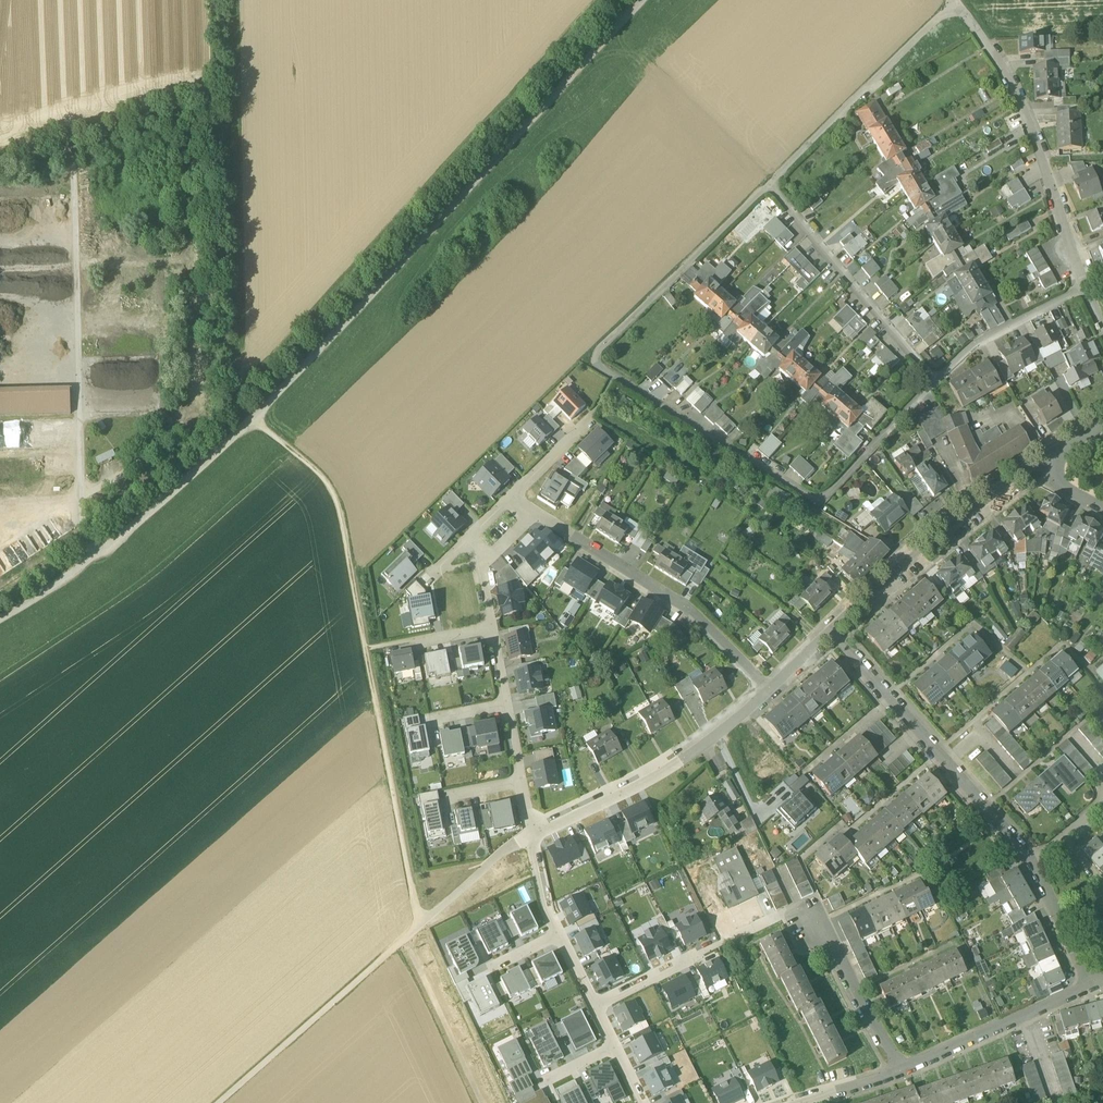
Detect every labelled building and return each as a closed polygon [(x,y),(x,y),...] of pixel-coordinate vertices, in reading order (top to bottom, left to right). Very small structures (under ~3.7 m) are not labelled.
[(1020,39),(1021,54),(1035,53),(1045,53),(1044,38),(1020,39)] [(1045,61),(1053,60),(1071,59),(1071,52),(1050,53),(1045,53),(1045,61)] [(1045,53),(1035,53),(1035,61),(1044,61),(1045,61),(1045,53)] [(1033,67),(1034,85),(1059,84),(1058,72),(1058,67),(1058,66),(1053,66),(1042,67),(1033,67)] [(1060,100),(1059,84),(1034,85),(1035,102),(1053,101),(1060,100)] [(898,85),(887,91),(891,97),(902,91),(898,85)] [(1063,100),(1064,108),(1077,107),(1077,99),(1066,99),(1063,100)] [(1060,100),(1053,101),(1054,108),(1064,108),(1063,100),(1060,100)] [(866,109),(877,127),(887,122),(875,103),(866,109)] [(868,132),(868,133),(877,127),(866,109),(857,114),(868,132)] [(981,110),(971,116),(975,122),(985,116),(981,110)] [(1057,115),(1058,152),(1081,151),(1080,142),(1077,142),(1077,128),(1080,128),(1079,114),(1070,115),(1057,115)] [(895,137),(887,122),(877,127),(886,143),(895,137)] [(886,143),(877,127),(868,133),(874,142),(877,148),(886,143)] [(870,145),(874,142),(868,133),(868,132),(865,134),(860,134),(860,137),(857,137),(857,142),(862,150),(870,146),(870,145)] [(905,152),(895,137),(886,143),(895,158),(900,155),(905,152)] [(928,142),(931,148),(938,145),(934,138),(928,142)] [(985,149),(988,155),(1002,147),(999,141),(985,149)] [(915,148),(920,155),(928,150),(931,148),(928,142),(927,142),(915,148)] [(895,158),(886,143),(877,148),(886,163),(891,160),(895,158)] [(931,156),(928,150),(920,155),(915,158),(918,164),(931,156)] [(895,158),(901,167),(905,164),(900,155),(895,158)] [(891,160),(896,169),(901,167),(895,158),(891,160)] [(877,170),(884,178),(890,173),(896,169),(891,160),(886,163),(877,170)] [(910,161),(905,164),(910,173),(915,170),(910,161)] [(1010,166),(1013,171),(1023,166),(1020,161),(1017,162),(1010,166)] [(910,173),(905,164),(901,167),(906,175),(910,173)] [(906,175),(901,167),(896,169),(901,178),(906,175)] [(1085,174),(1082,167),(1071,171),(1074,178),(1076,177),(1085,174)] [(929,203),(934,212),(961,196),(954,185),(953,186),(952,185),(952,186),(950,183),(958,177),(953,168),(934,179),(942,194),(933,199),(933,200),(929,203)] [(901,178),(896,169),(890,173),(884,178),(876,185),(884,196),(899,184),(897,181),(901,178)] [(906,175),(915,191),(924,185),(915,170),(910,173),(906,175)] [(1080,202),(1092,197),(1090,194),(1099,190),(1092,171),(1085,174),(1076,177),(1079,183),(1072,185),(1075,195),(1076,194),(1080,202)] [(899,184),(906,196),(915,191),(906,175),(901,178),(897,181),(899,184)] [(1013,197),(1024,191),(1017,179),(1006,186),(1013,197)] [(924,206),(929,203),(933,200),(933,199),(924,185),(915,191),(924,206)] [(1007,200),(1013,197),(1006,186),(1001,190),(1007,200)] [(1102,197),(1099,190),(1090,194),(1092,197),(1093,200),(1102,197)] [(924,206),(915,191),(906,196),(915,211),(920,208),(924,206)] [(1031,202),(1024,191),(1013,197),(1018,206),(1020,209),(1031,202)] [(967,206),(961,196),(934,212),(939,221),(944,218),(945,219),(967,206)] [(1007,201),(1012,209),(1018,206),(1013,197),(1007,201)] [(809,207),(813,212),(823,203),(819,198),(809,207)] [(929,203),(924,206),(930,215),(934,212),(929,203)] [(1000,205),(989,211),(994,220),(1005,214),(1000,205)] [(925,217),(930,215),(924,206),(920,208),(922,213),(925,217)] [(758,207),(749,216),(754,221),(763,212),(758,207)] [(909,214),(912,219),(922,213),(920,208),(915,211),(909,214)] [(1094,231),(1102,227),(1102,208),(1087,214),(1088,216),(1094,231)] [(934,212),(930,215),(935,223),(939,221),(934,212)] [(919,221),(925,217),(922,213),(912,219),(906,222),(910,228),(911,228),(919,221)] [(930,226),(935,223),(930,215),(925,217),(928,222),(930,226)] [(919,221),(911,228),(914,231),(928,222),(925,217),(919,221)] [(935,223),(944,238),(953,233),(945,219),(944,218),(939,221),(935,223)] [(741,230),(746,236),(756,227),(751,221),(741,230)] [(766,228),(764,229),(775,241),(785,231),(774,221),(766,229),(766,228)] [(1027,222),(1017,228),(1021,235),(1031,230),(1027,222)] [(926,229),(935,244),(944,238),(935,223),(930,226),(926,229)] [(900,237),(904,233),(899,228),(892,234),(897,240),(900,237)] [(1010,242),(1021,235),(1017,228),(1005,235),(1010,242)] [(775,241),(782,247),(791,238),(785,231),(775,241)] [(867,231),(860,237),(866,244),(873,238),(867,231)] [(907,231),(904,233),(900,237),(904,242),(911,235),(907,231)] [(962,248),(953,233),(944,238),(953,254),(957,251),(962,248)] [(840,243),(844,248),(854,240),(850,235),(840,243)] [(860,236),(853,241),(861,251),(868,245),(866,244),(860,237),(860,236)] [(935,244),(942,256),(944,259),(949,256),(953,254),(944,238),(935,244)] [(844,249),(852,259),(861,251),(853,241),(844,249)] [(963,260),(968,268),(973,266),(975,269),(991,260),(983,247),(973,253),(967,257),(963,260)] [(963,250),(967,257),(973,253),(969,247),(963,250)] [(963,250),(962,248),(957,251),(963,260),(967,257),(963,250)] [(784,259),(790,265),(801,255),(794,249),(784,259)] [(1037,273),(1039,276),(1049,270),(1036,249),(1026,255),(1032,265),(1037,273)] [(953,254),(958,262),(963,260),(957,251),(953,254)] [(949,256),(954,265),(958,262),(953,254),(949,256)] [(811,265),(801,255),(790,265),(800,275),(811,265)] [(954,265),(949,256),(944,259),(942,256),(925,266),(934,280),(948,269),(954,265)] [(862,269),(870,279),(881,271),(872,260),(862,269)] [(968,268),(963,260),(958,262),(964,271),(968,268)] [(964,271),(958,262),(954,265),(957,270),(959,274),(964,271)] [(716,272),(708,265),(697,278),(693,283),(701,289),(709,281),(717,289),(731,272),(723,264),(716,272)] [(815,270),(811,265),(800,275),(803,278),(805,280),(815,270)] [(957,270),(954,265),(943,273),(946,277),(957,270)] [(1031,276),(1037,273),(1032,265),(1026,269),(1031,276)] [(964,271),(973,286),(982,281),(975,269),(973,266),(968,268),(964,271)] [(699,274),(692,267),(684,274),(693,283),(697,278),(695,277),(699,274)] [(805,280),(810,285),(820,275),(815,270),(805,280)] [(956,280),(964,292),(973,286),(964,271),(959,274),(954,277),(956,280)] [(1040,279),(1039,276),(1037,273),(1031,276),(1026,279),(1029,285),(1038,280),(1040,279)] [(1038,280),(1045,292),(1057,285),(1051,273),(1040,279),(1038,280)] [(680,278),(690,287),(693,283),(684,274),(680,278)] [(875,285),(879,290),(890,282),(885,276),(875,285)] [(803,292),(810,285),(805,280),(803,278),(796,285),(803,292)] [(948,285),(956,298),(964,292),(956,280),(948,285)] [(701,289),(715,301),(722,293),(717,289),(709,281),(701,289)] [(991,296),(982,281),(973,286),(982,301),(986,299),(991,296)] [(898,292),(890,282),(879,290),(888,301),(898,292)] [(690,287),(698,294),(701,289),(693,283),(690,287)] [(982,301),(973,286),(964,292),(973,307),(982,301)] [(759,296),(766,303),(771,298),(768,296),(772,291),(768,287),(762,293),(759,296)] [(759,296),(762,293),(753,288),(743,299),(746,301),(747,300),(746,299),(754,291),(759,296)] [(694,298),(708,310),(715,301),(701,289),(698,294),(694,298)] [(735,305),(732,309),(740,316),(744,310),(759,296),(754,291),(746,299),(747,300),(746,301),(740,307),(736,303),(735,305)] [(978,316),(980,315),(980,314),(987,311),(982,301),(973,307),(964,292),(956,298),(955,299),(966,318),(969,316),(971,313),(975,311),(978,316)] [(715,301),(728,313),(732,309),(735,305),(722,293),(715,301)] [(664,298),(672,308),(677,303),(670,294),(664,298)] [(744,310),(740,316),(747,322),(751,318),(751,319),(754,316),(756,318),(767,306),(768,305),(766,303),(759,296),(744,310)] [(991,296),(986,299),(992,308),(994,306),(996,305),(991,296)] [(740,307),(746,301),(743,299),(741,298),(736,303),(740,307)] [(987,311),(992,308),(986,299),(982,301),(987,311)] [(720,319),(721,321),(728,313),(715,301),(708,310),(720,319)] [(911,311),(906,304),(900,309),(905,316),(911,311)] [(751,319),(764,330),(768,326),(764,323),(771,316),(769,313),(772,310),(767,306),(756,318),(754,316),(751,319)] [(848,326),(858,316),(847,306),(833,320),(844,330),(848,326)] [(1005,323),(994,306),(992,308),(987,311),(997,327),(1005,323)] [(736,320),(740,316),(732,309),(728,313),(736,320)] [(917,313),(925,323),(930,319),(922,309),(917,313)] [(704,314),(715,324),(720,319),(708,310),(704,314)] [(997,327),(987,311),(980,314),(980,315),(990,331),(997,327)] [(726,325),(729,328),(736,320),(728,313),(721,321),(726,325)] [(906,321),(915,332),(925,323),(917,313),(906,321)] [(936,315),(930,319),(935,325),(941,321),(936,315)] [(744,326),(747,322),(740,316),(736,320),(744,326)] [(867,326),(858,316),(848,326),(849,327),(857,335),(867,326)] [(744,326),(757,338),(764,330),(751,319),(751,318),(747,322),(744,326)] [(721,321),(720,319),(715,324),(722,330),(726,325),(721,321)] [(934,333),(933,334),(938,341),(944,337),(935,325),(930,319),(925,323),(934,333)] [(735,346),(742,338),(737,334),(744,326),(736,320),(729,328),(725,333),(723,335),(732,344),(735,346)] [(838,335),(844,330),(833,320),(828,325),(838,335)] [(1064,320),(1057,323),(1060,332),(1068,329),(1064,320)] [(934,333),(925,323),(915,332),(923,342),(933,334),(934,333)] [(742,338),(750,346),(757,338),(744,326),(737,334),(742,338)] [(851,341),(857,335),(849,327),(842,333),(851,341)] [(1044,350),(1056,344),(1048,327),(1036,333),(1037,335),(1044,350)] [(865,347),(875,337),(877,336),(869,329),(858,341),(865,347)] [(778,341),(764,330),(757,338),(771,349),(774,346),(778,341)] [(970,342),(975,339),(970,330),(964,333),(970,342)] [(1090,339),(1086,330),(1078,334),(1081,341),(1082,342),(1090,339)] [(782,352),(790,359),(793,355),(801,362),(803,359),(803,351),(810,339),(808,337),(802,331),(795,339),(788,346),(787,347),(786,347),(782,352)] [(938,341),(933,334),(923,342),(929,349),(938,341)] [(732,344),(723,335),(717,342),(726,351),(732,344)] [(962,348),(970,342),(964,335),(956,341),(962,348)] [(1035,346),(1039,353),(1044,350),(1037,335),(1031,338),(1035,346)] [(785,342),(778,341),(774,346),(782,352),(786,347),(787,347),(788,346),(795,339),(791,336),(785,342)] [(875,337),(865,347),(866,347),(870,351),(879,342),(875,337)] [(771,349),(757,338),(750,346),(764,358),(767,353),(771,349)] [(1022,340),(1011,346),(999,352),(1004,362),(1012,375),(1023,369),(1034,363),(1035,363),(1027,350),(1022,340)] [(1072,363),(1075,370),(1082,367),(1093,362),(1099,360),(1091,343),(1068,354),(1072,363)] [(1061,352),(1057,344),(1056,344),(1044,350),(1039,353),(1043,360),(1055,355),(1059,353),(1060,352),(1061,352)] [(771,349),(779,356),(782,352),(774,346),(771,349)] [(1034,363),(1036,367),(1044,363),(1039,353),(1035,346),(1027,350),(1035,363),(1034,363)] [(870,351),(866,347),(862,351),(868,358),(872,353),(870,351)] [(876,358),(885,367),(895,358),(886,348),(876,358)] [(937,348),(930,354),(937,362),(944,356),(937,348)] [(779,356),(771,349),(767,353),(771,356),(767,360),(755,372),(760,376),(767,369),(771,365),(775,360),(779,356)] [(782,352),(779,356),(786,363),(790,359),(782,352)] [(924,352),(920,356),(931,369),(938,369),(946,363),(943,359),(935,365),(924,352)] [(1059,353),(1055,355),(1043,360),(1048,371),(1060,364),(1066,363),(1062,356),(1060,352),(1059,353)] [(1066,363),(1067,365),(1072,363),(1068,354),(1062,356),(1066,363)] [(807,366),(801,362),(793,355),(790,359),(786,363),(800,374),(807,366)] [(779,356),(775,360),(779,364),(783,367),(786,363),(779,356)] [(885,367),(876,358),(872,362),(876,366),(881,371),(885,367)] [(899,362),(895,358),(885,367),(890,372),(899,362)] [(771,373),(779,364),(775,360),(771,365),(767,369),(771,373)] [(997,366),(1006,383),(1014,379),(1012,375),(1004,362),(997,366)] [(1093,362),(1082,367),(1087,378),(1098,373),(1093,362)] [(779,371),(793,382),(800,374),(786,363),(783,367),(779,371)] [(1038,371),(1036,367),(1034,363),(1023,369),(1027,377),(1038,371)] [(645,377),(651,382),(663,370),(657,364),(645,377)] [(988,364),(971,373),(983,395),(1000,385),(988,364)] [(820,378),(807,366),(800,374),(813,386),(816,382),(820,378)] [(874,378),(881,371),(876,366),(869,373),(874,378)] [(1088,379),(1087,378),(1082,367),(1075,370),(1070,372),(1069,372),(1063,375),(1069,388),(1088,379)] [(101,381),(109,383),(112,370),(104,368),(101,381)] [(772,373),(771,373),(767,369),(760,376),(765,381),(772,373)] [(835,377),(829,383),(824,389),(832,395),(835,391),(838,393),(852,379),(843,369),(835,377)] [(760,376),(755,372),(748,376),(755,382),(760,376)] [(821,376),(820,378),(816,382),(821,386),(825,380),(829,383),(835,377),(831,373),(824,379),(821,376)] [(961,407),(983,395),(971,373),(949,386),(961,407)] [(793,382),(806,394),(810,390),(813,386),(800,374),(793,382)] [(675,389),(682,396),(693,384),(686,378),(675,389)] [(821,393),(824,389),(821,386),(816,382),(813,386),(821,393)] [(817,397),(821,393),(813,386),(810,390),(817,397)] [(571,421),(586,407),(567,388),(553,403),(562,412),(571,421)] [(71,414),(70,389),(0,391),(0,416),(71,414)] [(687,400),(694,407),(705,395),(698,389),(687,400)] [(832,395),(824,389),(821,393),(828,399),(832,395)] [(817,397),(810,390),(806,394),(802,398),(810,405),(813,402),(814,401),(817,397)] [(1031,399),(1036,406),(1049,397),(1044,390),(1031,399)] [(828,399),(842,411),(849,403),(838,393),(835,391),(832,395),(828,399)] [(821,393),(817,397),(825,403),(828,399),(821,393)] [(706,394),(705,395),(694,407),(701,414),(713,401),(706,394)] [(821,407),(825,403),(817,397),(814,401),(821,407)] [(1034,406),(1046,425),(1061,415),(1049,397),(1036,406),(1034,406)] [(821,407),(835,419),(842,411),(828,399),(825,403),(821,407)] [(864,416),(862,414),(859,419),(867,425),(866,426),(871,431),(887,413),(872,400),(865,408),(868,411),(864,416)] [(552,421),(562,412),(553,403),(543,412),(548,416),(552,421)] [(862,414),(849,403),(842,411),(855,422),(859,419),(862,414)] [(714,426),(715,424),(724,416),(726,413),(717,405),(705,418),(714,426)] [(918,420),(924,431),(942,421),(942,420),(947,419),(940,407),(918,420)] [(855,422),(842,411),(835,419),(848,430),(852,426),(855,422)] [(964,429),(965,428),(970,426),(965,412),(959,414),(964,429)] [(947,432),(949,436),(964,429),(959,414),(947,419),(942,420),(942,421),(947,432)] [(548,416),(542,422),(553,433),(559,428),(552,421),(548,416)] [(736,427),(724,416),(715,424),(727,436),(736,427)] [(542,422),(537,418),(523,431),(528,436),(529,437),(528,437),(535,444),(536,445),(538,447),(553,433),(542,422)] [(860,433),(852,426),(848,430),(835,419),(829,426),(832,429),(842,437),(835,445),(850,458),(860,447),(858,446),(861,443),(856,438),(860,433)] [(859,419),(855,422),(863,429),(866,426),(867,425),(859,419)] [(942,421),(924,431),(930,442),(947,432),(942,421)] [(860,433),(863,429),(855,422),(852,426),(860,433)] [(972,483),(1031,446),(1020,428),(1003,438),(978,454),(973,445),(969,436),(965,428),(964,429),(949,436),(960,463),(964,461),(972,483)] [(973,445),(978,454),(1003,438),(997,428),(982,438),(979,432),(978,432),(969,436),(973,445)] [(579,450),(593,464),(599,458),(602,462),(609,456),(605,452),(613,445),(599,431),(579,450)] [(933,446),(930,442),(924,431),(918,434),(926,450),(932,446),(933,446)] [(530,448),(535,444),(528,437),(529,437),(528,436),(523,441),(530,448)] [(702,446),(688,437),(682,447),(696,456),(702,446)] [(758,451),(763,455),(771,447),(766,442),(758,451)] [(721,453),(709,446),(703,456),(715,463),(721,453)] [(775,451),(771,447),(763,455),(767,460),(775,451)] [(906,454),(905,455),(896,461),(901,469),(902,468),(906,474),(915,468),(911,463),(914,461),(912,458),(921,453),(917,447),(906,454)] [(892,455),(896,461),(905,455),(901,449),(892,455)] [(494,465),(507,478),(515,470),(501,456),(492,464),(493,465),(494,465)] [(789,468),(804,481),(814,471),(799,457),(789,468)] [(578,479),(586,470),(576,459),(564,471),(572,475),(578,479)] [(504,486),(510,481),(507,478),(494,465),(493,465),(488,470),(487,469),(479,476),(481,477),(476,483),(491,498),(500,489),(504,485),(504,486)] [(929,489),(934,497),(947,489),(941,480),(938,482),(929,468),(926,470),(923,466),(916,470),(918,474),(929,489)] [(680,479),(669,471),(663,480),(675,487),(680,479)] [(552,472),(540,491),(541,492),(542,492),(543,492),(548,483),(548,484),(555,474),(552,472)] [(541,492),(537,499),(556,510),(565,496),(574,501),(581,491),(581,490),(568,482),(555,474),(548,484),(548,483),(543,492),(542,492),(541,492)] [(929,489),(918,474),(910,480),(920,495),(929,489)] [(572,475),(568,482),(581,490),(581,491),(584,493),(588,486),(578,479),(572,475)] [(740,486),(728,479),(725,484),(737,491),(740,486)] [(0,481),(0,493),(14,493),(14,481),(0,481)] [(599,486),(595,491),(602,495),(605,490),(599,486)] [(765,500),(779,509),(783,502),(787,496),(773,487),(765,500)] [(594,507),(602,495),(595,491),(588,503),(594,507)] [(442,503),(448,509),(449,508),(455,515),(464,505),(452,493),(442,503)] [(875,521),(885,533),(909,513),(904,508),(894,496),(885,504),(882,500),(879,500),(871,507),(876,512),(871,516),(875,521)] [(768,503),(758,497),(754,504),(764,510),(768,503)] [(1046,521),(1047,522),(1060,529),(1063,525),(1069,512),(1059,507),(1061,503),(1049,497),(1040,513),(1048,518),(1046,521)] [(909,513),(913,518),(923,509),(915,499),(904,508),(909,513)] [(721,503),(716,500),(711,508),(716,511),(721,503)] [(795,510),(783,502),(779,509),(792,516),(795,510)] [(603,503),(599,509),(606,514),(607,514),(613,518),(617,512),(603,503)] [(863,506),(866,510),(871,516),(876,512),(871,507),(869,503),(866,503),(863,506)] [(1026,506),(1013,516),(1025,531),(1030,527),(1033,532),(1040,527),(1036,522),(1037,521),(1026,506)] [(455,515),(449,508),(448,509),(432,525),(439,532),(435,535),(444,545),(465,525),(455,515)] [(594,515),(602,520),(606,514),(599,509),(598,509),(594,515)] [(852,522),(861,533),(875,521),(871,516),(866,510),(852,522)] [(838,511),(835,517),(844,523),(848,517),(838,511)] [(773,517),(766,513),(760,522),(768,526),(773,517)] [(596,530),(607,538),(618,521),(613,518),(607,514),(606,514),(602,520),(596,530)] [(1020,534),(1025,531),(1013,516),(1002,525),(1013,540),(1014,539),(1018,544),(1024,539),(1020,534)] [(1070,534),(1071,534),(1077,538),(1083,541),(1092,524),(1079,517),(1071,530),(1070,534)] [(627,518),(623,524),(629,528),(637,534),(640,529),(641,527),(627,518)] [(623,524),(618,521),(607,538),(618,545),(625,535),(629,528),(623,524)] [(1057,532),(1060,529),(1047,522),(1043,529),(1042,540),(1046,541),(1049,541),(1050,531),(1056,534),(1057,532)] [(1089,544),(1096,548),(1097,549),(1099,545),(1102,537),(1102,531),(1092,524),(1083,541),(1089,544)] [(432,538),(435,535),(439,532),(432,525),(425,531),(432,538)] [(1053,546),(1060,548),(1065,531),(1067,527),(1063,525),(1060,529),(1057,532),(1056,534),(1053,546)] [(752,527),(746,531),(750,537),(757,533),(752,527)] [(1071,530),(1067,527),(1065,531),(1060,548),(1067,552),(1070,544),(1066,542),(1068,539),(1071,534),(1070,534),(1071,530)] [(625,535),(633,540),(637,534),(629,528),(625,535)] [(631,544),(641,550),(650,536),(640,529),(637,534),(633,540),(631,544)] [(837,534),(832,541),(833,542),(841,547),(843,549),(842,548),(847,542),(846,541),(850,535),(845,532),(842,531),(839,536),(837,534)] [(522,545),(514,552),(525,563),(533,572),(534,571),(540,565),(542,567),(544,565),(561,548),(552,539),(551,540),(546,535),(542,539),(535,532),(528,539),(529,540),(523,546),(522,545)] [(993,532),(981,541),(992,556),(997,552),(1001,557),(1007,552),(1003,547),(1004,546),(993,532)] [(816,540),(828,548),(833,542),(832,541),(820,534),(816,540)] [(1068,539),(1075,543),(1077,538),(1071,534),(1068,539)] [(843,549),(856,556),(865,547),(850,535),(846,541),(847,542),(842,548),(843,549)] [(910,535),(891,547),(895,553),(914,540),(910,535)] [(655,539),(650,536),(641,550),(646,554),(655,539)] [(1083,541),(1077,538),(1075,543),(1074,546),(1079,549),(1083,541)] [(1020,554),(1026,553),(1025,543),(1024,539),(1018,544),(1020,547),(1020,554)] [(689,540),(683,549),(693,555),(699,546),(689,540)] [(1040,555),(1042,540),(1037,540),(1025,543),(1026,553),(1026,555),(1040,555)] [(406,551),(417,562),(424,556),(410,541),(403,549),(406,552),(406,551)] [(871,541),(865,547),(856,556),(857,557),(862,562),(872,571),(889,553),(871,541)] [(989,558),(992,556),(981,541),(969,550),(980,564),(980,565),(981,564),(985,569),(993,563),(989,558)] [(838,553),(841,547),(833,542),(829,547),(838,553)] [(665,544),(662,549),(666,551),(672,555),(675,550),(665,544)] [(1070,544),(1067,552),(1066,553),(1076,558),(1079,549),(1074,546),(1070,544)] [(1093,552),(1096,548),(1089,544),(1086,548),(1093,552)] [(1092,555),(1097,558),(1102,548),(1099,545),(1097,549),(1096,548),(1093,552),(1092,555)] [(659,556),(662,557),(666,551),(662,549),(657,546),(653,552),(659,556)] [(1060,548),(1053,546),(1051,554),(1058,556),(1060,548)] [(1066,553),(1067,552),(1060,548),(1058,556),(1058,557),(1063,559),(1066,553)] [(1093,552),(1086,548),(1081,558),(1089,562),(1089,560),(1092,555),(1093,552)] [(1102,548),(1097,558),(1092,568),(1098,572),(1102,562),(1102,548)] [(683,549),(677,558),(688,565),(678,582),(686,587),(689,582),(690,582),(696,572),(700,575),(704,568),(707,564),(693,555),(683,549)] [(838,554),(852,561),(857,557),(856,556),(843,549),(838,554)] [(415,561),(417,563),(417,562),(406,551),(406,552),(381,576),(388,582),(407,564),(410,566),(415,561)] [(666,575),(667,575),(677,558),(672,555),(666,551),(662,557),(660,560),(655,568),(666,575)] [(1058,557),(1058,556),(1051,554),(1049,562),(1056,564),(1058,557)] [(1089,567),(1092,568),(1097,558),(1092,555),(1089,560),(1089,562),(1090,563),(1091,564),(1089,567)] [(862,562),(857,557),(852,561),(849,565),(848,565),(841,572),(847,577),(862,562)] [(961,557),(948,566),(960,581),(965,577),(968,581),(973,578),(975,576),(972,572),(972,571),(961,557)] [(667,575),(678,582),(688,565),(677,558),(667,575)] [(564,583),(584,595),(594,580),(598,573),(578,560),(570,572),(564,582),(564,583)] [(872,571),(862,562),(847,577),(847,578),(850,581),(851,581),(856,586),(872,571)] [(994,562),(993,563),(985,569),(988,573),(988,574),(996,568),(994,562)] [(538,576),(534,571),(533,572),(525,563),(515,573),(521,581),(527,588),(539,577),(538,576)] [(411,568),(410,566),(407,564),(388,582),(390,585),(393,582),(400,588),(416,573),(411,568)] [(980,564),(976,568),(982,578),(982,577),(988,573),(985,569),(981,564),(980,565),(980,564)] [(547,568),(544,565),(542,567),(540,565),(534,571),(538,576),(547,568)] [(498,590),(516,587),(516,585),(521,581),(515,573),(509,566),(495,576),(498,590)] [(956,585),(960,581),(948,566),(937,576),(944,586),(947,589),(948,591),(949,590),(953,594),(959,590),(958,589),(959,589),(956,585)] [(690,582),(699,588),(704,580),(710,572),(704,568),(700,575),(696,572),(690,582)] [(983,579),(982,577),(982,578),(976,568),(972,571),(972,572),(975,576),(973,578),(976,582),(978,583),(983,579)] [(555,584),(561,588),(564,583),(564,582),(570,572),(565,569),(555,584)] [(819,581),(824,586),(831,579),(826,574),(819,581)] [(960,581),(967,589),(976,582),(973,578),(968,581),(965,577),(960,581)] [(584,595),(590,599),(599,583),(594,580),(584,595)] [(410,596),(411,600),(427,597),(425,591),(416,581),(406,591),(410,596)] [(819,581),(809,590),(823,604),(833,595),(824,586),(819,581)] [(956,585),(959,589),(963,594),(967,590),(967,589),(960,581),(956,585)] [(393,582),(390,585),(396,591),(400,588),(393,582)] [(607,588),(599,583),(590,599),(597,603),(607,588)] [(925,583),(913,594),(930,613),(942,602),(925,583)] [(597,604),(607,611),(616,616),(617,617),(623,607),(629,597),(609,584),(607,588),(597,603),(597,604)] [(501,608),(503,616),(523,613),(521,604),(524,604),(522,594),(520,594),(518,586),(516,587),(498,590),(499,599),(498,599),(498,600),(500,600),(501,606),(499,606),(500,608),(501,608)] [(963,594),(959,589),(958,589),(959,590),(953,594),(949,590),(948,591),(947,589),(943,592),(940,589),(944,594),(953,602),(955,600),(963,594)] [(740,593),(733,590),(730,597),(737,600),(740,593)] [(814,613),(823,604),(809,590),(800,599),(800,600),(806,605),(814,613)] [(918,623),(930,613),(913,594),(902,604),(917,622),(918,623)] [(969,601),(963,594),(955,600),(961,608),(969,601)] [(412,627),(412,629),(430,625),(429,620),(435,619),(431,596),(427,597),(411,600),(407,601),(410,614),(412,627)] [(800,600),(800,599),(797,596),(790,603),(794,607),(800,600)] [(794,607),(799,612),(806,605),(800,600),(794,607)] [(644,626),(652,631),(652,630),(660,617),(663,614),(642,601),(634,614),(630,621),(642,629),(644,626)] [(575,604),(568,615),(574,618),(581,607),(575,604)] [(917,622),(902,604),(890,614),(906,632),(906,631),(917,622)] [(613,622),(619,626),(629,610),(623,607),(617,617),(616,616),(614,620),(613,622)] [(634,614),(629,610),(619,626),(625,630),(630,621),(634,614)] [(614,620),(616,616),(607,611),(605,614),(614,620)] [(778,623),(784,616),(780,611),(769,623),(773,627),(777,623),(778,623)] [(1025,636),(1040,618),(1033,612),(1003,646),(1011,653),(1025,636)] [(568,615),(566,613),(560,624),(568,630),(575,619),(574,618),(568,615)] [(935,619),(930,613),(918,623),(923,629),(935,619)] [(403,629),(412,627),(410,614),(401,616),(403,629)] [(907,633),(906,632),(890,614),(878,624),(895,643),(907,633)] [(778,623),(783,628),(790,621),(784,616),(778,623)] [(665,632),(673,625),(660,617),(652,630),(660,635),(665,632)] [(920,626),(917,622),(906,631),(910,635),(920,626)] [(773,627),(768,632),(782,646),(791,636),(783,628),(778,623),(777,623),(773,627)] [(665,632),(669,637),(678,629),(674,624),(673,625),(665,632)] [(883,654),(895,643),(878,624),(866,634),(883,654)] [(1002,642),(1008,638),(998,625),(993,629),(1002,642)] [(509,630),(510,637),(526,634),(530,633),(528,627),(509,630)] [(669,637),(674,642),(683,634),(678,629),(669,637)] [(773,655),(782,646),(768,632),(759,641),(759,642),(764,647),(773,655)] [(506,638),(511,661),(531,657),(526,634),(510,637),(506,638)] [(687,639),(683,634),(674,642),(678,647),(683,643),(687,639)] [(972,637),(949,658),(963,675),(966,678),(971,673),(970,672),(980,664),(981,665),(990,657),(972,637)] [(752,649),(757,654),(764,647),(759,642),(752,649)] [(480,647),(459,651),(460,659),(463,670),(469,669),(470,672),(478,670),(478,668),(484,666),(480,647)] [(1092,651),(1085,657),(1090,663),(1097,658),(1092,651)] [(410,653),(392,656),(395,675),(414,671),(412,663),(410,653)] [(425,657),(428,677),(436,675),(436,679),(450,677),(450,674),(446,655),(446,653),(425,657)] [(446,655),(450,674),(456,673),(454,661),(453,654),(446,655)] [(645,654),(638,657),(642,665),(649,661),(645,654)] [(1056,659),(1050,664),(1066,682),(1068,681),(1077,673),(1061,654),(1060,655),(1061,655),(1062,656),(1057,660),(1056,659)] [(937,668),(952,685),(963,675),(949,658),(937,668)] [(463,670),(460,659),(454,661),(456,673),(458,680),(464,679),(463,670)] [(416,682),(423,681),(419,662),(412,663),(414,671),(416,682)] [(519,666),(520,673),(539,669),(537,662),(519,666)] [(622,662),(616,666),(620,673),(626,669),(622,662)] [(1050,664),(1039,674),(1054,692),(1056,694),(1068,684),(1066,682),(1050,664)] [(831,665),(818,676),(833,694),(835,696),(848,685),(831,665)] [(926,678),(940,695),(952,685),(937,668),(926,678)] [(515,673),(519,695),(543,690),(539,669),(520,673),(515,673)] [(703,677),(700,670),(688,677),(689,679),(692,684),(697,681),(698,682),(704,679),(703,677)] [(703,677),(715,697),(727,690),(715,670),(710,673),(711,675),(704,678),(703,677)] [(1077,673),(1068,681),(1073,687),(1082,679),(1077,673)] [(1039,674),(1027,684),(1043,702),(1044,704),(1051,699),(1049,697),(1054,692),(1039,674)] [(966,678),(963,675),(952,685),(954,688),(966,678)] [(820,706),(833,694),(818,676),(804,688),(820,706)] [(703,704),(715,697),(703,677),(704,679),(698,682),(697,681),(692,684),(691,684),(696,692),(703,704)] [(930,707),(942,696),(940,695),(926,678),(913,689),(930,708),(931,708),(930,707)] [(674,688),(682,700),(696,692),(691,684),(692,684),(689,679),(674,688)] [(1027,684),(1016,694),(1031,712),(1033,714),(1039,709),(1037,706),(1043,702),(1027,684)] [(853,690),(848,685),(835,696),(835,697),(840,702),(853,690)] [(954,688),(952,685),(940,695),(942,696),(943,698),(954,688)] [(579,688),(570,690),(573,702),(582,699),(579,688)] [(807,717),(820,706),(804,688),(791,699),(807,717)] [(835,697),(835,696),(833,694),(820,706),(822,709),(835,697)] [(1016,694),(1004,704),(1021,724),(1028,719),(1026,716),(1031,712),(1016,694)] [(535,698),(538,710),(538,712),(551,709),(556,708),(554,695),(535,698)] [(808,719),(807,717),(791,699),(778,710),(795,730),(808,719)] [(658,706),(652,710),(663,728),(674,721),(662,701),(657,704),(658,706)] [(1014,731),(1021,724),(1004,704),(992,716),(994,719),(999,724),(1003,729),(1007,733),(1012,728),(1014,731)] [(809,720),(822,709),(820,706),(807,717),(808,719),(809,720)] [(542,734),(555,732),(551,709),(538,712),(533,713),(532,711),(523,712),(526,725),(529,725),(531,733),(541,731),(542,734)] [(651,735),(663,728),(652,710),(645,714),(644,712),(639,715),(651,735)] [(778,710),(765,722),(773,732),(782,742),(795,730),(778,710)] [(965,724),(972,718),(967,713),(961,718),(965,724)] [(406,732),(421,729),(418,716),(403,719),(406,732)] [(984,727),(989,732),(999,724),(994,719),(984,727)] [(875,725),(883,735),(888,731),(880,721),(875,725)] [(1078,731),(1083,736),(1093,727),(1088,722),(1078,731)] [(494,724),(475,727),(475,728),(479,748),(479,750),(488,748),(489,756),(500,754),(494,724)] [(989,732),(993,737),(1003,729),(999,724),(989,732)] [(870,730),(878,739),(883,735),(875,725),(870,730)] [(1083,736),(1087,741),(1097,732),(1093,727),(1083,736)] [(425,728),(421,729),(424,744),(427,743),(429,752),(430,752),(425,728)] [(471,749),(479,748),(475,728),(468,730),(468,731),(471,748),(471,749)] [(419,754),(429,752),(427,743),(424,744),(421,729),(406,732),(406,733),(407,732),(410,747),(409,747),(410,756),(419,754)] [(993,737),(997,742),(1007,734),(1007,733),(1003,729),(993,737)] [(865,734),(873,743),(878,739),(870,730),(865,734)] [(468,731),(460,733),(464,750),(471,748),(468,731)] [(896,740),(888,731),(883,735),(891,744),(896,740)] [(454,756),(454,758),(465,756),(464,750),(460,733),(449,735),(449,732),(439,734),(444,758),(454,756)] [(593,744),(599,741),(594,732),(583,739),(586,746),(591,743),(593,744)] [(606,737),(599,741),(610,759),(622,752),(610,732),(605,735),(606,737)] [(773,732),(764,740),(772,750),(775,753),(785,745),(782,742),(773,732)] [(1087,741),(1091,746),(1101,737),(1097,732),(1087,741)] [(860,738),(868,748),(873,743),(865,734),(860,738)] [(997,742),(1002,747),(1012,738),(1007,734),(997,742)] [(891,744),(883,735),(878,739),(886,749),(891,744)] [(1096,751),(1102,744),(1102,739),(1101,737),(1091,746),(1096,751)] [(859,738),(848,748),(863,765),(875,755),(868,748),(860,738),(859,738)] [(1002,747),(1006,752),(1016,743),(1012,738),(1002,747)] [(886,749),(878,739),(873,743),(881,753),(886,749)] [(764,740),(759,744),(768,754),(772,750),(764,740)] [(598,766),(610,759),(599,741),(593,744),(591,743),(586,746),(598,766)] [(1057,749),(1061,754),(1071,746),(1067,741),(1057,749)] [(881,753),(873,743),(868,748),(875,755),(876,757),(881,753)] [(1006,752),(1010,757),(1020,748),(1016,743),(1006,752)] [(759,744),(750,753),(770,775),(780,767),(768,754),(759,744)] [(1075,751),(1071,746),(1061,754),(1063,757),(1066,759),(1075,751)] [(863,766),(863,765),(848,748),(836,758),(852,775),(863,766)] [(1010,757),(1015,762),(1024,753),(1020,748),(1010,757)] [(533,754),(535,767),(554,763),(555,763),(552,750),(533,754)] [(1080,756),(1075,751),(1066,759),(1070,764),(1080,756)] [(901,756),(910,766),(915,762),(906,752),(901,756)] [(990,757),(986,752),(976,761),(980,765),(990,757)] [(761,784),(770,775),(750,753),(740,761),(749,771),(761,784)] [(1015,762),(1019,767),(1029,758),(1024,753),(1015,762)] [(421,763),(420,760),(419,754),(410,756),(412,765),(421,763)] [(863,766),(865,767),(877,758),(876,757),(875,755),(863,765),(863,766)] [(897,760),(905,770),(910,766),(901,756),(897,760)] [(1084,761),(1080,756),(1070,764),(1074,769),(1084,761)] [(994,762),(990,757),(980,765),(985,770),(994,762)] [(1063,757),(1039,780),(1050,793),(1065,779),(1074,790),(1084,781),(1083,779),(1078,774),(1074,769),(1070,764),(1066,759),(1063,757)] [(854,778),(852,775),(836,758),(825,768),(842,788),(854,778)] [(1033,763),(1029,758),(1019,767),(1023,772),(1033,763)] [(795,765),(800,771),(806,766),(801,760),(795,765)] [(892,765),(900,775),(905,770),(897,760),(892,765)] [(744,775),(749,771),(740,761),(736,766),(744,775)] [(1088,765),(1084,761),(1074,769),(1078,774),(1088,765)] [(999,767),(994,762),(985,770),(989,775),(999,767)] [(535,782),(537,790),(558,786),(554,763),(535,767),(532,767),(534,775),(533,775),(534,782),(535,782)] [(887,769),(895,779),(900,775),(892,765),(887,769)] [(1093,770),(1088,765),(1078,774),(1083,779),(1093,770)] [(852,775),(854,778),(865,767),(863,766),(852,775)] [(1003,772),(999,767),(989,775),(993,780),(1003,772)] [(830,797),(842,788),(825,768),(813,778),(830,797)] [(1007,777),(1003,772),(993,780),(997,785),(1007,777)] [(790,788),(800,779),(795,774),(790,779),(789,777),(784,782),(790,788)] [(789,789),(794,795),(799,791),(799,792),(809,783),(803,776),(800,779),(790,788),(789,789)] [(928,777),(916,787),(931,804),(932,805),(943,795),(928,777)] [(1012,782),(1007,777),(997,785),(1002,790),(1012,782)] [(1060,804),(1050,793),(1039,780),(1014,801),(1026,814),(1039,802),(1049,814),(1060,804)] [(730,782),(722,786),(732,803),(740,799),(730,782)] [(920,814),(931,804),(916,787),(905,797),(920,814)] [(787,802),(777,812),(794,831),(805,821),(803,820),(806,817),(807,818),(816,811),(799,792),(799,791),(794,795),(790,799),(792,801),(789,804),(787,802)] [(435,802),(435,804),(438,804),(440,816),(442,816),(437,792),(433,793),(435,802)] [(418,796),(420,805),(435,802),(433,793),(418,796)] [(945,797),(943,795),(932,805),(933,806),(945,797)] [(873,800),(867,796),(863,802),(869,806),(873,800)] [(718,817),(727,831),(736,825),(722,803),(719,805),(714,797),(699,807),(704,815),(707,814),(711,821),(718,817)] [(921,815),(920,814),(905,797),(901,801),(901,800),(895,805),(896,805),(911,823),(912,824),(918,820),(917,819),(921,815)] [(493,829),(495,829),(504,827),(504,828),(505,831),(516,829),(510,801),(487,806),(488,811),(488,813),(490,812),(493,829)] [(424,824),(427,841),(446,838),(442,816),(440,816),(438,817),(435,804),(435,802),(420,805),(423,821),(425,820),(426,824),(424,824)] [(643,804),(622,814),(627,823),(632,834),(633,834),(653,825),(643,804)] [(922,816),(933,806),(932,805),(931,804),(920,814),(921,815),(922,816)] [(907,827),(911,823),(896,805),(892,809),(891,808),(886,813),(903,832),(908,828),(907,827)] [(454,811),(457,826),(459,837),(479,833),(474,808),(454,811)] [(485,831),(493,829),(490,812),(488,813),(488,811),(481,812),(485,831)] [(898,836),(903,832),(886,813),(881,817),(881,818),(877,822),(893,840),(893,841),(898,837),(898,836)] [(708,823),(704,815),(698,819),(703,827),(708,823)] [(849,815),(842,819),(846,825),(852,821),(849,815)] [(739,826),(747,837),(757,832),(751,818),(739,826)] [(608,821),(584,832),(595,856),(619,844),(615,836),(608,821)] [(884,849),(893,840),(877,822),(872,825),(867,829),(884,849)] [(627,823),(618,827),(620,833),(626,845),(636,840),(633,834),(632,834),(627,823)] [(918,831),(912,824),(911,823),(907,827),(908,828),(903,832),(908,839),(918,831)] [(727,831),(731,837),(740,831),(736,825),(727,831)] [(459,837),(457,826),(451,827),(455,847),(461,845),(459,837)] [(874,857),(884,849),(867,829),(862,834),(858,838),(874,857)] [(480,842),(479,833),(459,837),(461,845),(480,842)] [(620,833),(615,836),(619,844),(623,854),(629,851),(626,845),(620,833)] [(844,866),(856,855),(848,846),(841,837),(828,848),(829,848),(844,866)] [(874,857),(858,838),(853,842),(853,841),(848,846),(856,855),(865,865),(870,861),(874,857)] [(571,840),(563,844),(556,847),(548,851),(557,869),(579,859),(580,859),(574,847),(571,840)] [(898,846),(893,841),(893,840),(884,849),(888,854),(898,846)] [(1095,860),(1102,852),(1102,847),(1096,840),(1083,852),(1088,856),(1090,854),(1095,860)] [(582,843),(574,847),(580,859),(579,859),(582,865),(590,861),(582,843)] [(846,868),(844,866),(829,848),(816,859),(833,879),(846,868)] [(782,855),(776,849),(770,855),(776,861),(782,855)] [(879,862),(888,854),(884,849),(874,857),(879,862)] [(721,894),(728,909),(756,896),(755,893),(750,883),(735,852),(715,862),(721,875),(726,872),(734,888),(721,894)] [(1095,860),(1092,862),(1096,866),(1099,864),(1102,869),(1102,852),(1095,860)] [(869,870),(879,862),(874,857),(870,861),(865,865),(869,870)] [(918,869),(922,865),(915,857),(911,861),(918,869)] [(785,864),(788,870),(800,865),(797,859),(785,864)] [(788,870),(791,876),(802,871),(800,865),(788,870)] [(985,877),(989,884),(1000,878),(1000,879),(1006,875),(1002,867),(985,877)] [(899,875),(893,868),(888,872),(894,879),(899,875)] [(1006,875),(1000,879),(1000,880),(1001,879),(1007,889),(1022,881),(1016,870),(1006,875)] [(760,878),(762,882),(774,877),(771,871),(759,877),(760,878)] [(791,876),(793,882),(805,876),(802,871),(791,876)] [(726,872),(721,875),(718,876),(718,888),(721,894),(734,888),(726,872)] [(793,882),(796,888),(808,882),(805,876),(793,882)] [(762,882),(765,888),(777,883),(774,877),(762,882)] [(760,878),(750,883),(755,893),(765,888),(762,882),(760,878)] [(1006,890),(1007,889),(1001,879),(1000,880),(1000,879),(1000,878),(989,884),(996,896),(1006,890)] [(657,880),(648,884),(653,893),(662,889),(657,880)] [(1007,889),(1006,890),(1007,891),(1007,890),(1013,901),(1028,892),(1022,881),(1007,889)] [(796,888),(799,894),(811,888),(808,882),(796,888)] [(765,888),(768,894),(780,889),(777,883),(765,888)] [(920,883),(909,889),(920,913),(934,906),(928,894),(926,895),(920,883)] [(873,890),(868,884),(863,888),(869,894),(873,890)] [(814,894),(811,888),(799,894),(802,900),(814,894)] [(768,894),(771,900),(782,894),(780,889),(768,894)] [(905,920),(920,913),(909,889),(894,896),(905,920)] [(1012,901),(1013,901),(1007,890),(1007,891),(1006,890),(996,896),(1002,907),(1007,904),(1012,901)] [(1013,901),(1012,901),(1013,902),(1014,902),(1018,909),(1020,912),(1022,911),(1035,903),(1028,892),(1013,901)] [(771,900),(773,906),(785,900),(782,894),(771,900)] [(828,900),(833,912),(845,906),(840,895),(828,900)] [(581,896),(561,906),(564,913),(563,913),(567,919),(568,919),(571,926),(576,923),(591,915),(581,896)] [(890,927),(905,920),(894,896),(879,903),(890,927)] [(1002,907),(996,896),(986,901),(992,912),(1002,907)] [(621,899),(613,903),(616,910),(624,906),(621,899)] [(788,906),(785,900),(773,906),(776,912),(788,906)] [(1011,913),(1018,909),(1014,902),(1013,902),(1012,901),(1007,904),(1011,913)] [(876,934),(890,927),(879,903),(864,910),(876,934)] [(530,934),(538,930),(527,908),(510,916),(512,920),(520,935),(521,937),(529,933),(530,934)] [(1007,916),(1013,926),(1026,918),(1022,911),(1020,912),(1018,909),(1011,913),(1007,916)] [(861,941),(876,934),(864,910),(850,917),(853,923),(858,935),(861,941)] [(593,914),(591,915),(576,923),(578,929),(596,920),(593,914)] [(1014,935),(1015,937),(1016,936),(1023,933),(1021,930),(1037,923),(1038,923),(1034,914),(1026,918),(1013,926),(1010,927),(1014,935)] [(500,916),(495,919),(496,923),(502,935),(508,931),(504,924),(500,916)] [(1013,926),(1007,916),(1001,919),(1007,930),(1010,927),(1013,926)] [(656,920),(660,930),(664,938),(671,934),(666,924),(662,917),(656,920)] [(838,922),(841,929),(853,923),(850,917),(838,922)] [(681,940),(685,947),(706,936),(696,918),(689,921),(689,920),(682,924),(682,925),(675,928),(681,940)] [(512,939),(520,935),(512,920),(504,924),(508,931),(512,939)] [(641,927),(645,935),(652,931),(653,933),(660,930),(656,920),(641,927)] [(672,921),(666,924),(671,934),(675,943),(681,940),(675,928),(672,921)] [(496,923),(477,932),(482,942),(489,956),(508,946),(502,935),(496,923)] [(841,929),(846,940),(858,935),(853,923),(841,929)] [(1026,941),(1026,942),(1027,942),(1043,935),(1037,923),(1021,930),(1023,933),(1026,941)] [(1010,927),(1007,930),(1001,933),(1004,939),(1014,935),(1010,927)] [(593,929),(576,938),(585,957),(603,949),(593,929)] [(646,937),(638,941),(649,962),(657,958),(658,960),(664,957),(663,955),(671,951),(664,938),(660,930),(653,933),(652,931),(645,935),(646,937)] [(476,931),(470,933),(476,945),(482,942),(477,932),(476,931)] [(1016,936),(1020,945),(1026,942),(1026,941),(1023,933),(1016,936)] [(846,940),(849,946),(861,941),(858,935),(846,940)] [(1043,935),(1027,942),(1032,953),(1031,953),(1031,954),(1032,954),(1048,946),(1043,935)] [(778,981),(781,979),(795,972),(795,971),(789,959),(789,958),(786,953),(778,936),(760,945),(778,981)] [(460,977),(466,974),(464,968),(472,964),(474,962),(475,959),(475,957),(465,938),(446,948),(455,966),(460,977)] [(849,946),(852,952),(864,947),(861,941),(849,946)] [(1025,956),(1031,954),(1031,953),(1032,953),(1027,942),(1026,942),(1020,945),(1025,956)] [(1048,946),(1032,954),(1037,964),(1036,965),(1037,966),(1037,965),(1053,958),(1048,946)] [(852,952),(855,958),(866,953),(864,947),(852,952)] [(599,958),(602,964),(614,958),(620,955),(617,949),(599,958)] [(956,952),(939,960),(948,978),(950,981),(966,973),(956,952)] [(855,958),(858,964),(869,958),(866,953),(855,958)] [(552,954),(532,965),(534,969),(542,985),(563,975),(552,954)] [(1027,970),(1037,966),(1036,965),(1037,964),(1032,954),(1031,954),(1021,958),(1027,970)] [(478,964),(475,957),(475,959),(474,962),(472,964),(464,968),(466,974),(474,969),(477,967),(478,965),(478,964)] [(623,977),(614,958),(602,964),(592,969),(596,975),(595,976),(597,982),(598,981),(602,988),(623,977)] [(858,964),(860,970),(872,964),(869,958),(858,964)] [(1042,977),(1043,977),(1059,970),(1053,958),(1037,965),(1042,976),(1042,977)] [(941,981),(948,978),(939,960),(925,966),(934,985),(935,988),(943,984),(941,981)] [(727,979),(718,961),(697,971),(701,980),(706,990),(727,979)] [(984,961),(976,965),(981,977),(990,973),(984,961)] [(860,970),(863,976),(875,970),(872,964),(860,970)] [(469,979),(466,974),(460,977),(455,966),(448,970),(456,986),(467,980),(469,979)] [(927,988),(934,985),(925,966),(911,973),(919,991),(921,995),(929,991),(927,988)] [(534,969),(528,972),(536,988),(537,989),(542,986),(542,985),(534,969)] [(510,999),(517,996),(530,990),(522,974),(520,970),(508,976),(501,980),(502,983),(508,994),(510,999)] [(798,970),(795,971),(795,972),(781,979),(798,1014),(801,1012),(800,1012),(815,1004),(807,988),(808,988),(805,982),(805,983),(798,970)] [(877,976),(875,970),(863,976),(866,982),(877,976)] [(1043,977),(1044,979),(1048,988),(1047,988),(1047,989),(1060,984),(1064,982),(1059,970),(1043,977)] [(528,971),(522,974),(530,990),(530,991),(536,988),(528,972),(528,971)] [(913,995),(919,991),(911,973),(896,980),(907,1001),(914,998),(913,995)] [(1037,1000),(1050,994),(1047,990),(1042,992),(1037,982),(1044,979),(1043,977),(1042,977),(1029,983),(1037,1000)] [(662,990),(672,1008),(678,1005),(679,1007),(688,1003),(687,1001),(694,997),(686,981),(685,978),(662,990)] [(693,978),(686,981),(694,997),(695,999),(702,996),(695,983),(693,978)] [(499,1008),(486,979),(470,986),(466,988),(471,999),(480,1017),(499,1008)] [(1047,990),(1047,989),(1047,988),(1048,988),(1044,979),(1037,982),(1042,992),(1047,990)] [(467,980),(456,986),(464,1003),(471,999),(466,988),(470,986),(467,980)] [(701,980),(695,983),(702,996),(704,1001),(710,998),(706,990),(701,980)] [(890,1010),(907,1001),(896,980),(879,988),(883,996),(886,1001),(890,1010)] [(502,983),(496,986),(502,997),(508,994),(502,983)] [(1050,994),(1050,996),(1063,990),(1060,984),(1047,989),(1047,990),(1050,994)] [(633,1003),(615,1012),(618,1018),(616,1020),(620,1027),(622,1026),(625,1032),(629,1030),(641,1024),(643,1023),(640,1016),(642,1015),(639,1008),(636,1010),(633,1003)] [(818,1003),(815,1004),(800,1012),(801,1012),(811,1032),(828,1024),(828,1023),(825,1018),(818,1003)] [(977,1013),(983,1010),(980,1003),(973,1006),(976,1013),(977,1013)] [(1097,1005),(1085,1009),(1089,1026),(1102,1023),(1097,1005)] [(983,1010),(977,1013),(981,1021),(988,1018),(985,1009),(983,1010)] [(1085,1009),(1073,1012),(1077,1030),(1089,1026),(1085,1009)] [(581,1011),(561,1021),(561,1023),(567,1035),(576,1052),(597,1042),(581,1011)] [(1064,1033),(1065,1033),(1075,1030),(1077,1030),(1073,1012),(1060,1015),(1062,1024),(1064,1033)] [(552,1020),(546,1023),(555,1041),(561,1038),(555,1026),(552,1020)] [(546,1023),(531,1031),(534,1038),(530,1040),(544,1068),(564,1058),(555,1041),(546,1023)] [(561,1023),(555,1026),(561,1038),(567,1035),(561,1023)] [(641,1024),(629,1030),(632,1036),(644,1030),(641,1024)] [(836,1040),(828,1024),(811,1032),(828,1068),(845,1059),(839,1046),(836,1040)] [(1056,1025),(1059,1037),(1065,1036),(1065,1033),(1064,1033),(1062,1024),(1056,1025)] [(632,1037),(636,1044),(653,1035),(649,1028),(632,1037)] [(1077,1038),(1075,1030),(1065,1033),(1065,1036),(1066,1040),(1077,1038)] [(636,1044),(631,1046),(640,1064),(662,1053),(653,1035),(636,1044)] [(526,1047),(522,1038),(521,1038),(516,1041),(520,1050),(526,1047)] [(514,1082),(514,1083),(528,1076),(532,1074),(520,1050),(516,1041),(497,1050),(514,1082)] [(1059,1045),(1062,1053),(1070,1050),(1067,1042),(1059,1045)] [(1064,1059),(1062,1053),(1050,1057),(1052,1063),(1064,1059)] [(650,1067),(653,1073),(663,1068),(670,1064),(667,1058),(650,1067)] [(1066,1065),(1064,1059),(1052,1063),(1054,1069),(1066,1065)] [(1007,1061),(990,1067),(997,1089),(1015,1083),(1007,1061)] [(1036,1069),(1033,1063),(1021,1067),(1023,1073),(1036,1069)] [(591,1079),(598,1092),(606,1088),(613,1102),(615,1102),(625,1098),(608,1064),(589,1074),(591,1079)] [(771,1086),(778,1082),(769,1064),(748,1074),(753,1085),(757,1093),(764,1089),(764,1090),(772,1087),(771,1086)] [(1069,1071),(1066,1065),(1054,1069),(1056,1075),(1069,1071)] [(990,1067),(975,1072),(982,1094),(997,1089),(990,1067)] [(653,1073),(645,1077),(654,1096),(673,1087),(663,1068),(653,1073)] [(747,1088),(753,1085),(748,1074),(745,1068),(739,1070),(739,1072),(747,1088)] [(1038,1075),(1036,1069),(1023,1073),(1025,1079),(1038,1075)] [(1071,1077),(1069,1071),(1056,1075),(1058,1081),(1071,1077)] [(739,1072),(732,1076),(734,1081),(740,1093),(748,1090),(747,1088),(739,1072)] [(975,1072),(960,1077),(968,1099),(982,1094),(975,1072)] [(713,1079),(718,1088),(731,1082),(726,1073),(713,1079)] [(1040,1081),(1038,1075),(1025,1079),(1027,1085),(1040,1081)] [(509,1084),(515,1096),(532,1088),(534,1087),(528,1076),(514,1083),(514,1082),(509,1084)] [(945,1082),(952,1102),(957,1102),(968,1099),(960,1077),(945,1082)] [(1073,1083),(1071,1077),(1058,1081),(1060,1087),(1073,1083)] [(600,1097),(598,1092),(591,1079),(583,1083),(588,1092),(592,1101),(600,1097)] [(582,1095),(575,1081),(555,1090),(562,1102),(586,1102),(582,1095)] [(713,1091),(718,1102),(735,1102),(743,1099),(740,1093),(734,1081),(731,1082),(718,1088),(713,1091)] [(1042,1087),(1040,1081),(1027,1085),(1030,1091),(1042,1087)] [(930,1087),(935,1102),(952,1102),(945,1082),(930,1087)] [(1075,1089),(1073,1083),(1060,1087),(1063,1093),(1075,1089)] [(915,1093),(918,1102),(935,1102),(930,1087),(915,1093)] [(1044,1093),(1042,1087),(1030,1091),(1032,1097),(1044,1093)] [(518,1102),(526,1102),(536,1098),(535,1095),(536,1095),(532,1088),(515,1096),(515,1097),(518,1102)] [(898,1094),(901,1102),(918,1102),(915,1093),(913,1089),(898,1094)] [(1077,1095),(1075,1089),(1063,1093),(1065,1099),(1077,1095)] [(665,1102),(670,1102),(679,1099),(684,1097),(681,1091),(663,1099),(665,1102)] [(544,1101),(546,1100),(541,1092),(536,1095),(535,1095),(536,1098),(526,1102),(545,1102),(544,1101)] [(592,1101),(588,1092),(582,1095),(586,1102),(593,1102),(592,1101)] [(1044,1093),(1032,1097),(1034,1102),(1046,1099),(1044,1093)] [(883,1099),(885,1102),(901,1102),(898,1094),(883,1099)]
